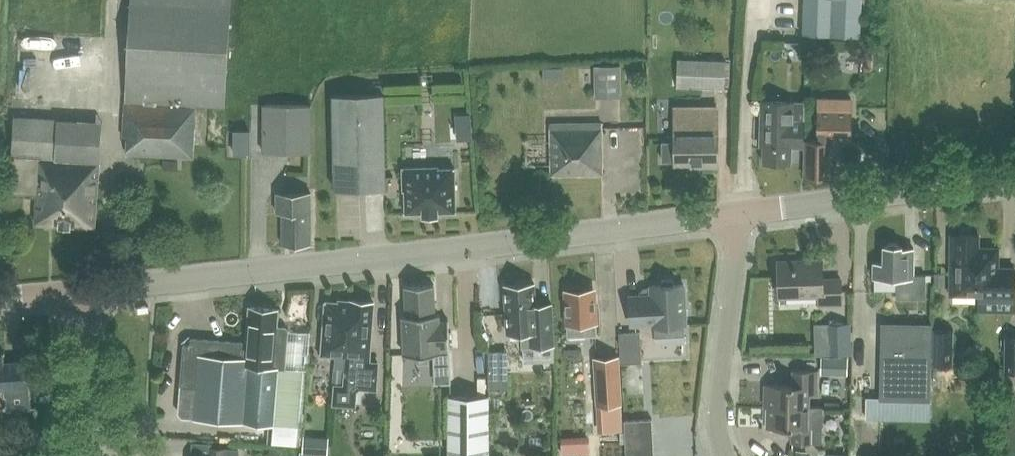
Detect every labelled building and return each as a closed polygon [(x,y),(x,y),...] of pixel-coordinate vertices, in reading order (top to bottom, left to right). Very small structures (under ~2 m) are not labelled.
[(192,159),(195,107),(225,108),(231,0),(130,0),(123,138),(129,138),(128,155),(192,159)] [(858,37),(860,0),(803,0),(801,35),(858,37)] [(67,28),(68,41),(83,40),(82,27),(67,28)] [(68,52),(87,51),(87,41),(68,42),(68,52)] [(687,117),(712,118),(713,90),(723,91),(725,61),(678,59),(677,88),(688,89),(687,117)] [(594,64),(595,97),(621,97),(621,64),(594,64)] [(333,94),(335,189),(386,188),(384,93),(333,94)] [(760,120),(759,140),(763,140),(762,164),(789,165),(790,146),(802,146),(804,101),(761,99),(760,120)] [(263,153),(310,154),(312,106),(265,105),(263,153)] [(804,178),(815,178),(815,181),(826,181),(827,179),(830,179),(831,156),(833,156),(835,141),(850,141),(851,111),(817,110),(816,141),(805,141),(804,178)] [(674,144),(662,144),(662,162),(675,162),(675,165),(701,165),(701,168),(717,167),(716,132),(708,132),(708,120),(676,121),(676,133),(674,133),(674,144)] [(574,122),(550,122),(550,125),(551,175),(602,175),(601,125),(601,122),(574,122)] [(235,130),(234,153),(250,154),(250,131),(235,130)] [(13,153),(10,190),(38,192),(36,221),(96,226),(101,160),(13,153)] [(456,211),(455,167),(439,168),(439,166),(403,167),(403,179),(407,179),(407,190),(405,190),(406,212),(405,212),(405,214),(407,213),(423,213),(423,215),(425,215),(425,214),(436,214),(438,214),(438,212),(454,212),(456,212),(456,211)] [(275,194),(276,213),(282,213),(283,245),(310,245),(308,194),(275,194)] [(978,246),(979,246),(979,234),(955,234),(955,246),(951,246),(950,294),(977,294),(978,246)] [(874,262),(874,277),(896,277),(896,298),(926,298),(926,274),(914,273),(914,248),(902,248),(902,245),(899,245),(896,243),(889,243),(887,245),(884,245),(884,262),(874,262)] [(979,246),(978,246),(977,294),(994,294),(994,298),(1014,298),(1014,266),(999,266),(999,246),(979,246)] [(779,296),(818,294),(819,305),(840,304),(839,278),(822,279),(821,260),(778,262),(779,296)] [(685,324),(685,320),(686,320),(687,318),(687,309),(685,307),(684,307),(683,284),(673,285),(673,282),(671,280),(662,280),(660,283),(660,286),(651,286),(651,289),(644,290),(641,293),(641,296),(629,297),(630,325),(653,324),(653,326),(654,326),(655,337),(684,336),(684,325),(685,324)] [(434,284),(405,285),(407,315),(403,315),(404,354),(450,352),(448,320),(436,320),(435,315),(439,315),(439,314),(435,314),(434,284)] [(522,334),(523,348),(554,346),(551,305),(535,306),(534,285),(504,287),(507,334),(522,334)] [(595,322),(598,322),(597,306),(594,306),(593,289),(581,290),(580,286),(571,287),(571,290),(566,290),(568,336),(596,334),(595,322)] [(326,301),(322,354),(336,355),(335,367),(345,368),(350,300),(338,299),(338,304),(328,304),(328,301),(326,301)] [(352,300),(350,300),(345,368),(354,369),(355,356),(370,357),(374,302),(352,300)] [(243,339),(241,363),(284,367),(287,329),(287,326),(285,323),(277,323),(278,305),(252,304),(250,339),(243,339)] [(884,325),(883,397),(930,398),(931,326),(884,325)] [(935,363),(953,363),(953,331),(935,331),(935,363)] [(619,333),(621,364),(641,363),(640,332),(619,333)] [(188,341),(187,382),(201,382),(199,414),(270,419),(268,440),(300,442),(304,368),(284,367),(241,363),(243,339),(196,334),(188,341)] [(1014,369),(1014,337),(1006,337),(1006,369),(1014,369)] [(504,350),(489,350),(489,389),(504,389),(504,350)] [(6,406),(7,410),(32,407),(30,383),(28,359),(4,361),(3,351),(0,352),(0,406),(6,406)] [(594,359),(596,405),(606,405),(621,404),(618,357),(594,359)] [(847,358),(823,358),(822,374),(846,374),(847,358)] [(767,384),(767,406),(808,406),(809,394),(817,394),(817,370),(793,370),(792,385),(767,384)] [(449,397),(449,455),(489,455),(488,397),(449,397)] [(606,405),(596,405),(598,431),(622,430),(621,404),(606,405)] [(767,406),(767,427),(792,427),(791,442),(822,443),(822,426),(823,424),(824,412),(823,410),(823,406),(808,406),(767,406)] [(624,420),(626,455),(654,455),(652,418),(624,420)] [(246,436),(247,425),(224,424),(224,435),(246,436)] [(328,454),(329,437),(304,436),(303,452),(328,454)] [(589,453),(589,441),(580,441),(580,453),(589,453)] [(239,450),(212,448),(211,455),(238,455),(239,450)]
